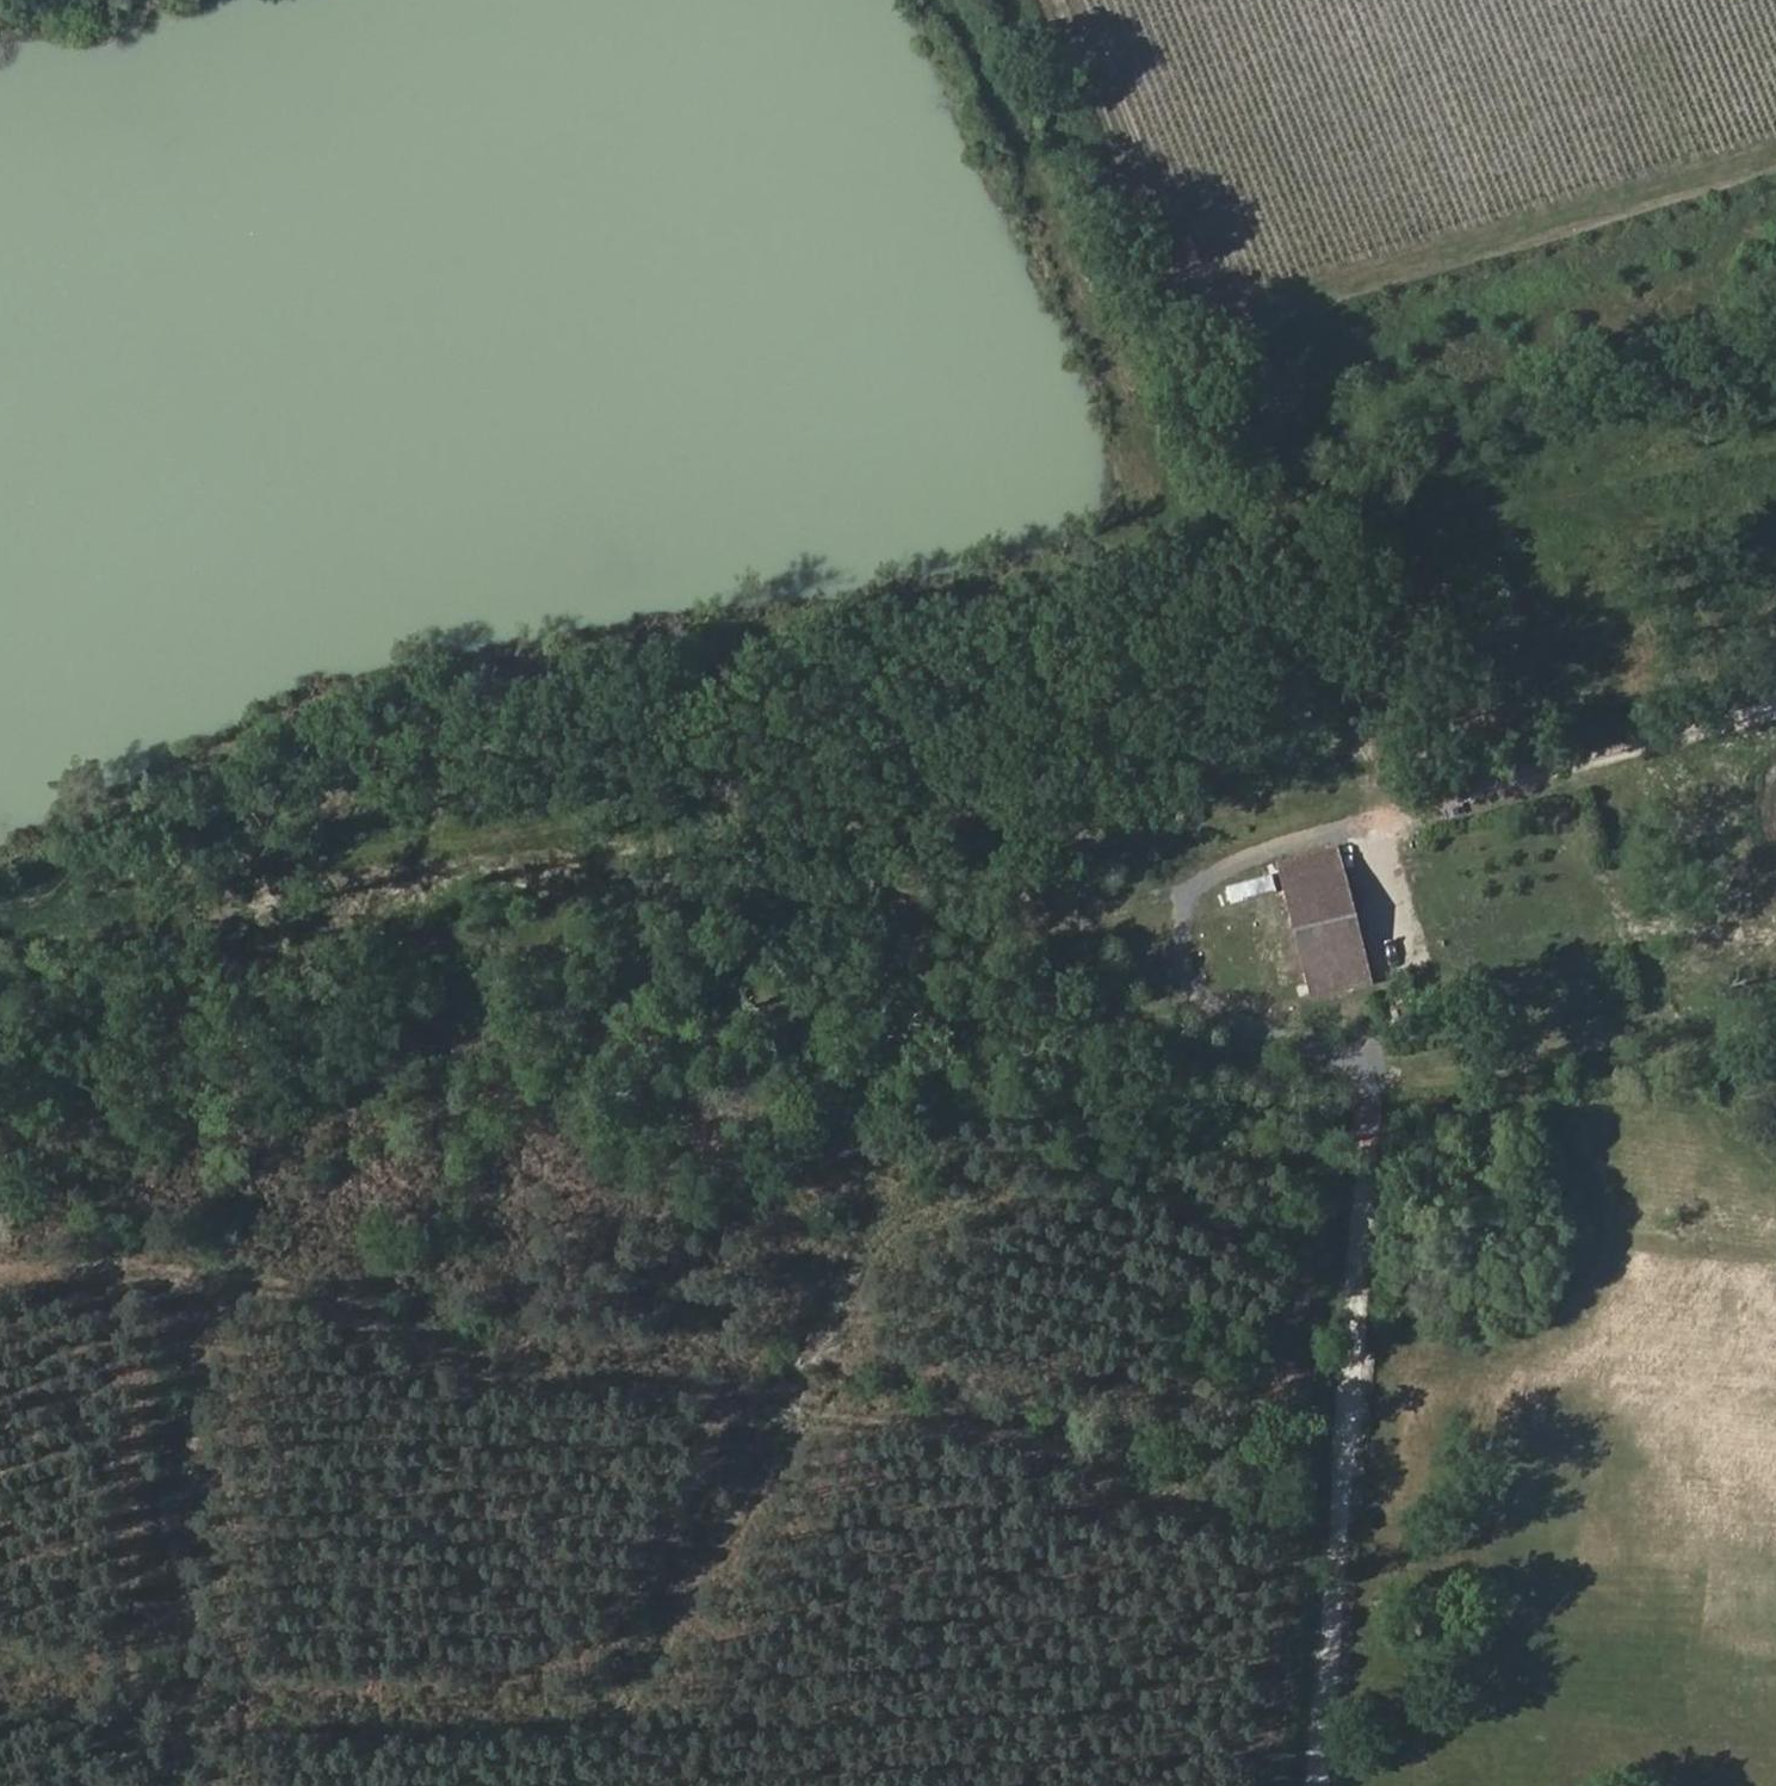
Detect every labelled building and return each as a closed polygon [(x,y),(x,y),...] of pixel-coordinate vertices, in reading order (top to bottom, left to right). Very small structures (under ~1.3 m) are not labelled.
[(1335,845),(1279,859),(1310,986),(1367,972),(1335,845)]
